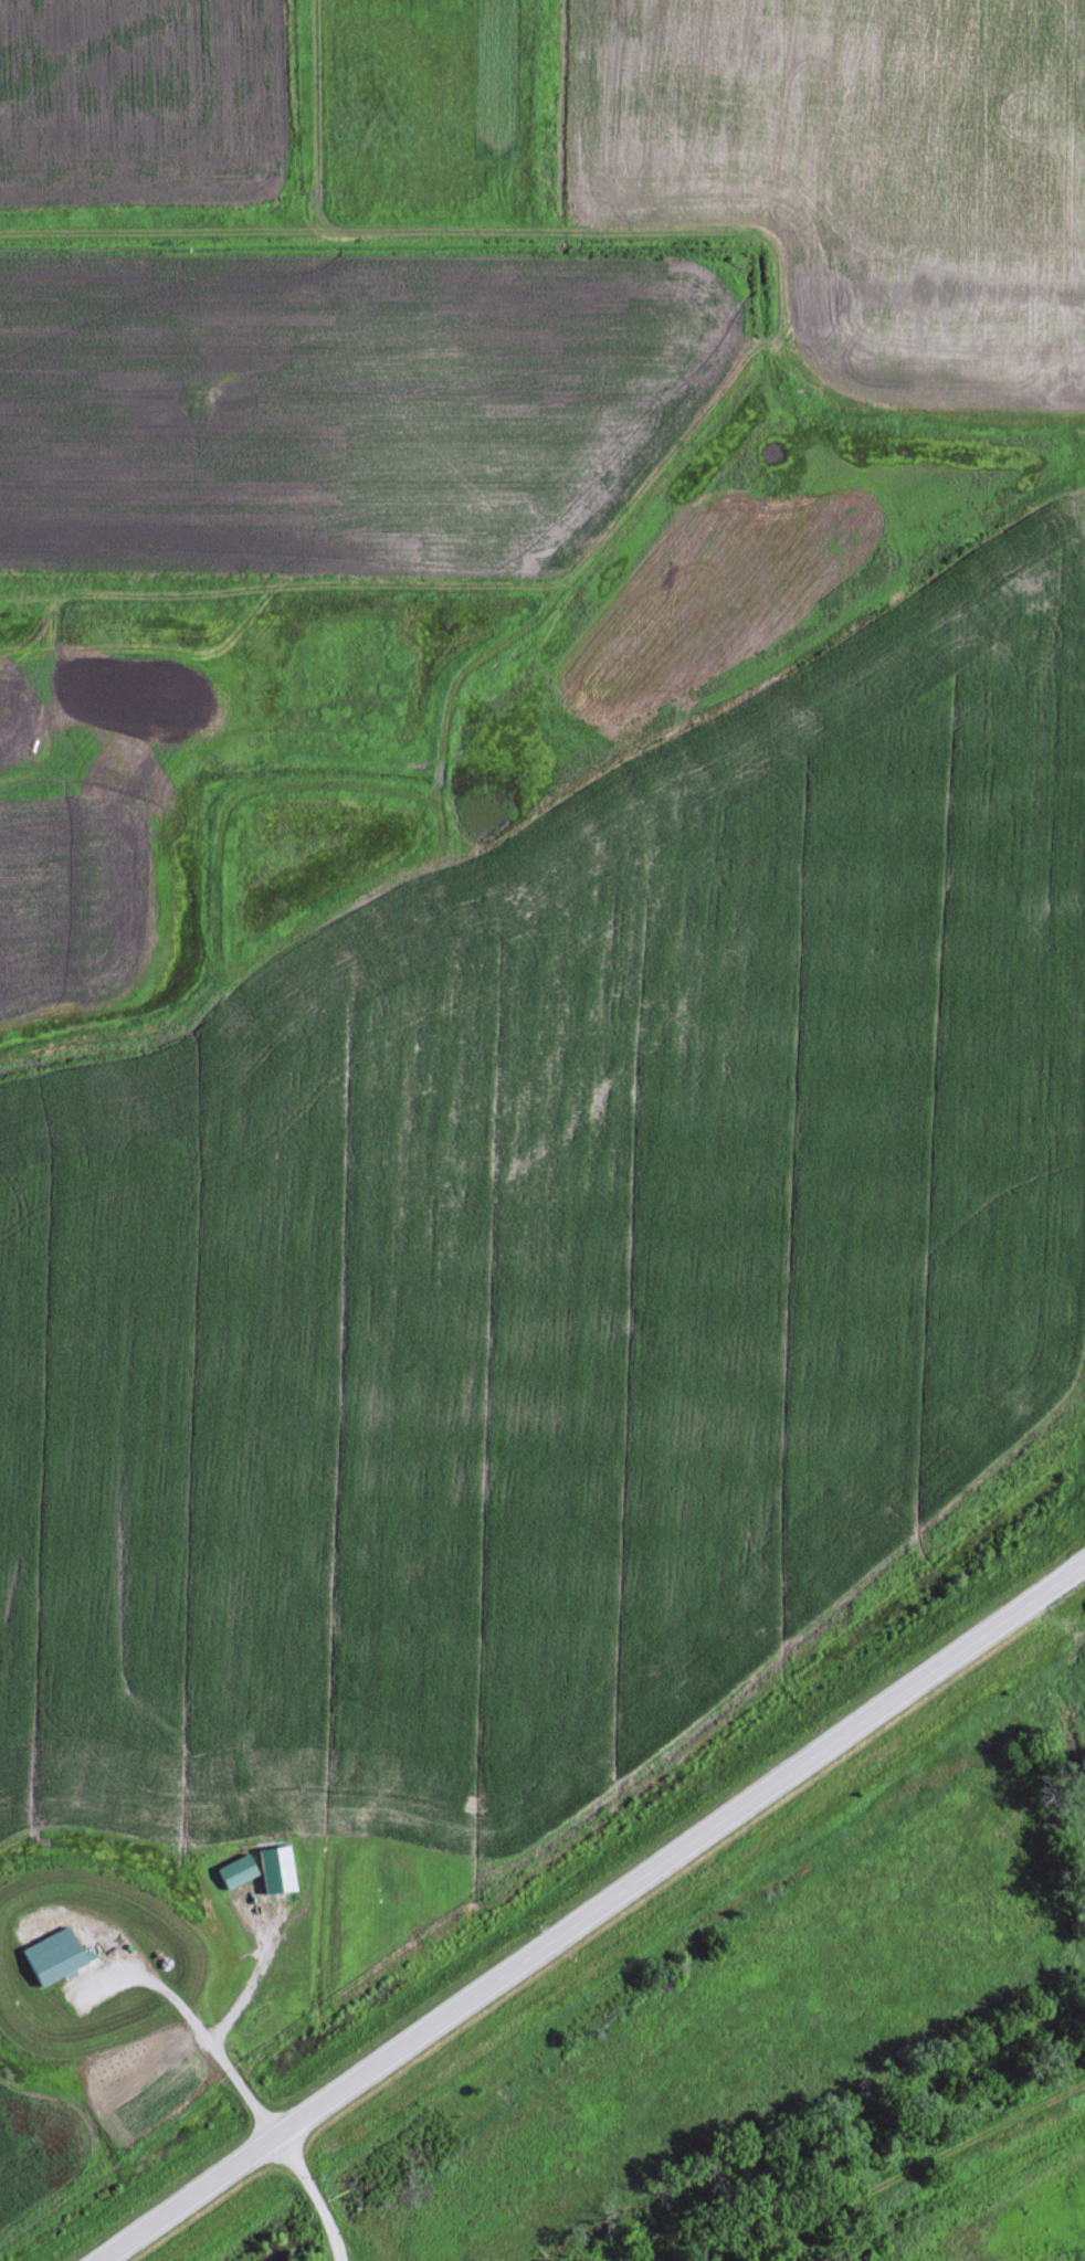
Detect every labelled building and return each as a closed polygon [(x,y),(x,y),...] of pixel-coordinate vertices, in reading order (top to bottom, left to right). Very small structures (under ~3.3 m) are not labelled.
[(209,1863),(216,1885),(252,1874),(245,1852),(209,1863)] [(13,1944),(28,1983),(81,1962),(65,1924),(13,1944)]
